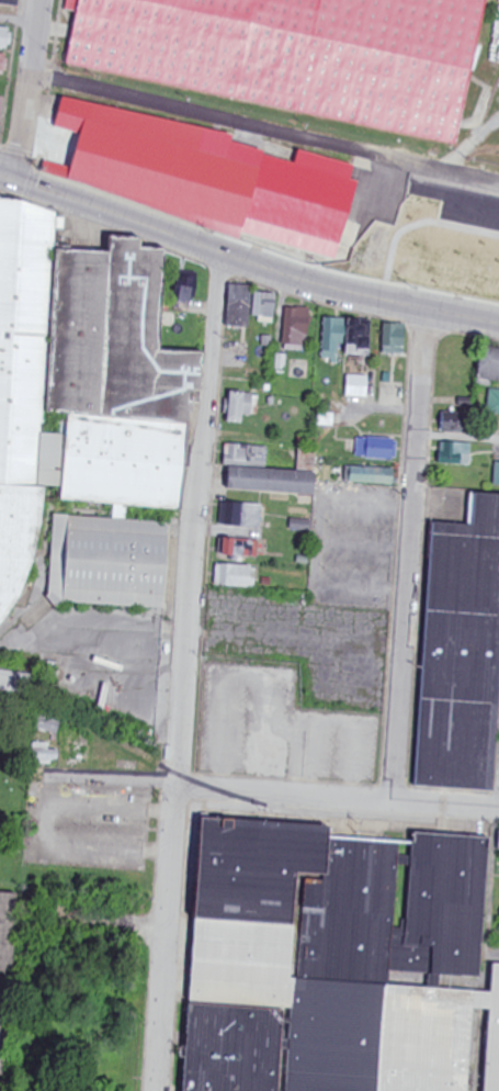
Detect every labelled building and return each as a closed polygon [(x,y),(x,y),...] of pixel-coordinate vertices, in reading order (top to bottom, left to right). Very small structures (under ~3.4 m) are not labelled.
[(68,7),(82,10),(76,43),(67,42),(63,60),(460,144),(489,0),(69,0),(68,7)] [(67,98),(44,171),(313,265),(353,265),(366,223),(352,221),(363,182),(354,179),(359,165),(303,151),(299,164),(237,144),(239,135),(67,98)] [(10,621),(26,597),(41,562),(46,525),(50,487),(64,487),(64,499),(116,505),(114,519),(54,515),(50,596),(63,607),(68,600),(169,608),(174,521),(129,520),(129,505),(188,510),(197,395),(205,395),(207,351),(166,349),(173,251),(148,249),(149,237),(116,237),(115,252),(57,249),(60,214),(33,201),(0,202),(0,631),(10,621)] [(418,786),(490,790),(498,659),(498,494),(475,492),(473,525),(435,522),(418,786)] [(192,1090),(474,1090),(479,1010),(496,1011),(491,1090),(498,1090),(498,963),(497,963),(495,990),(484,990),(494,837),(420,833),(420,845),(416,845),(415,856),(400,855),(401,844),(337,840),(337,828),(208,820),(192,1090)] [(13,1076),(21,893),(0,893),(0,1075),(13,1076)]
